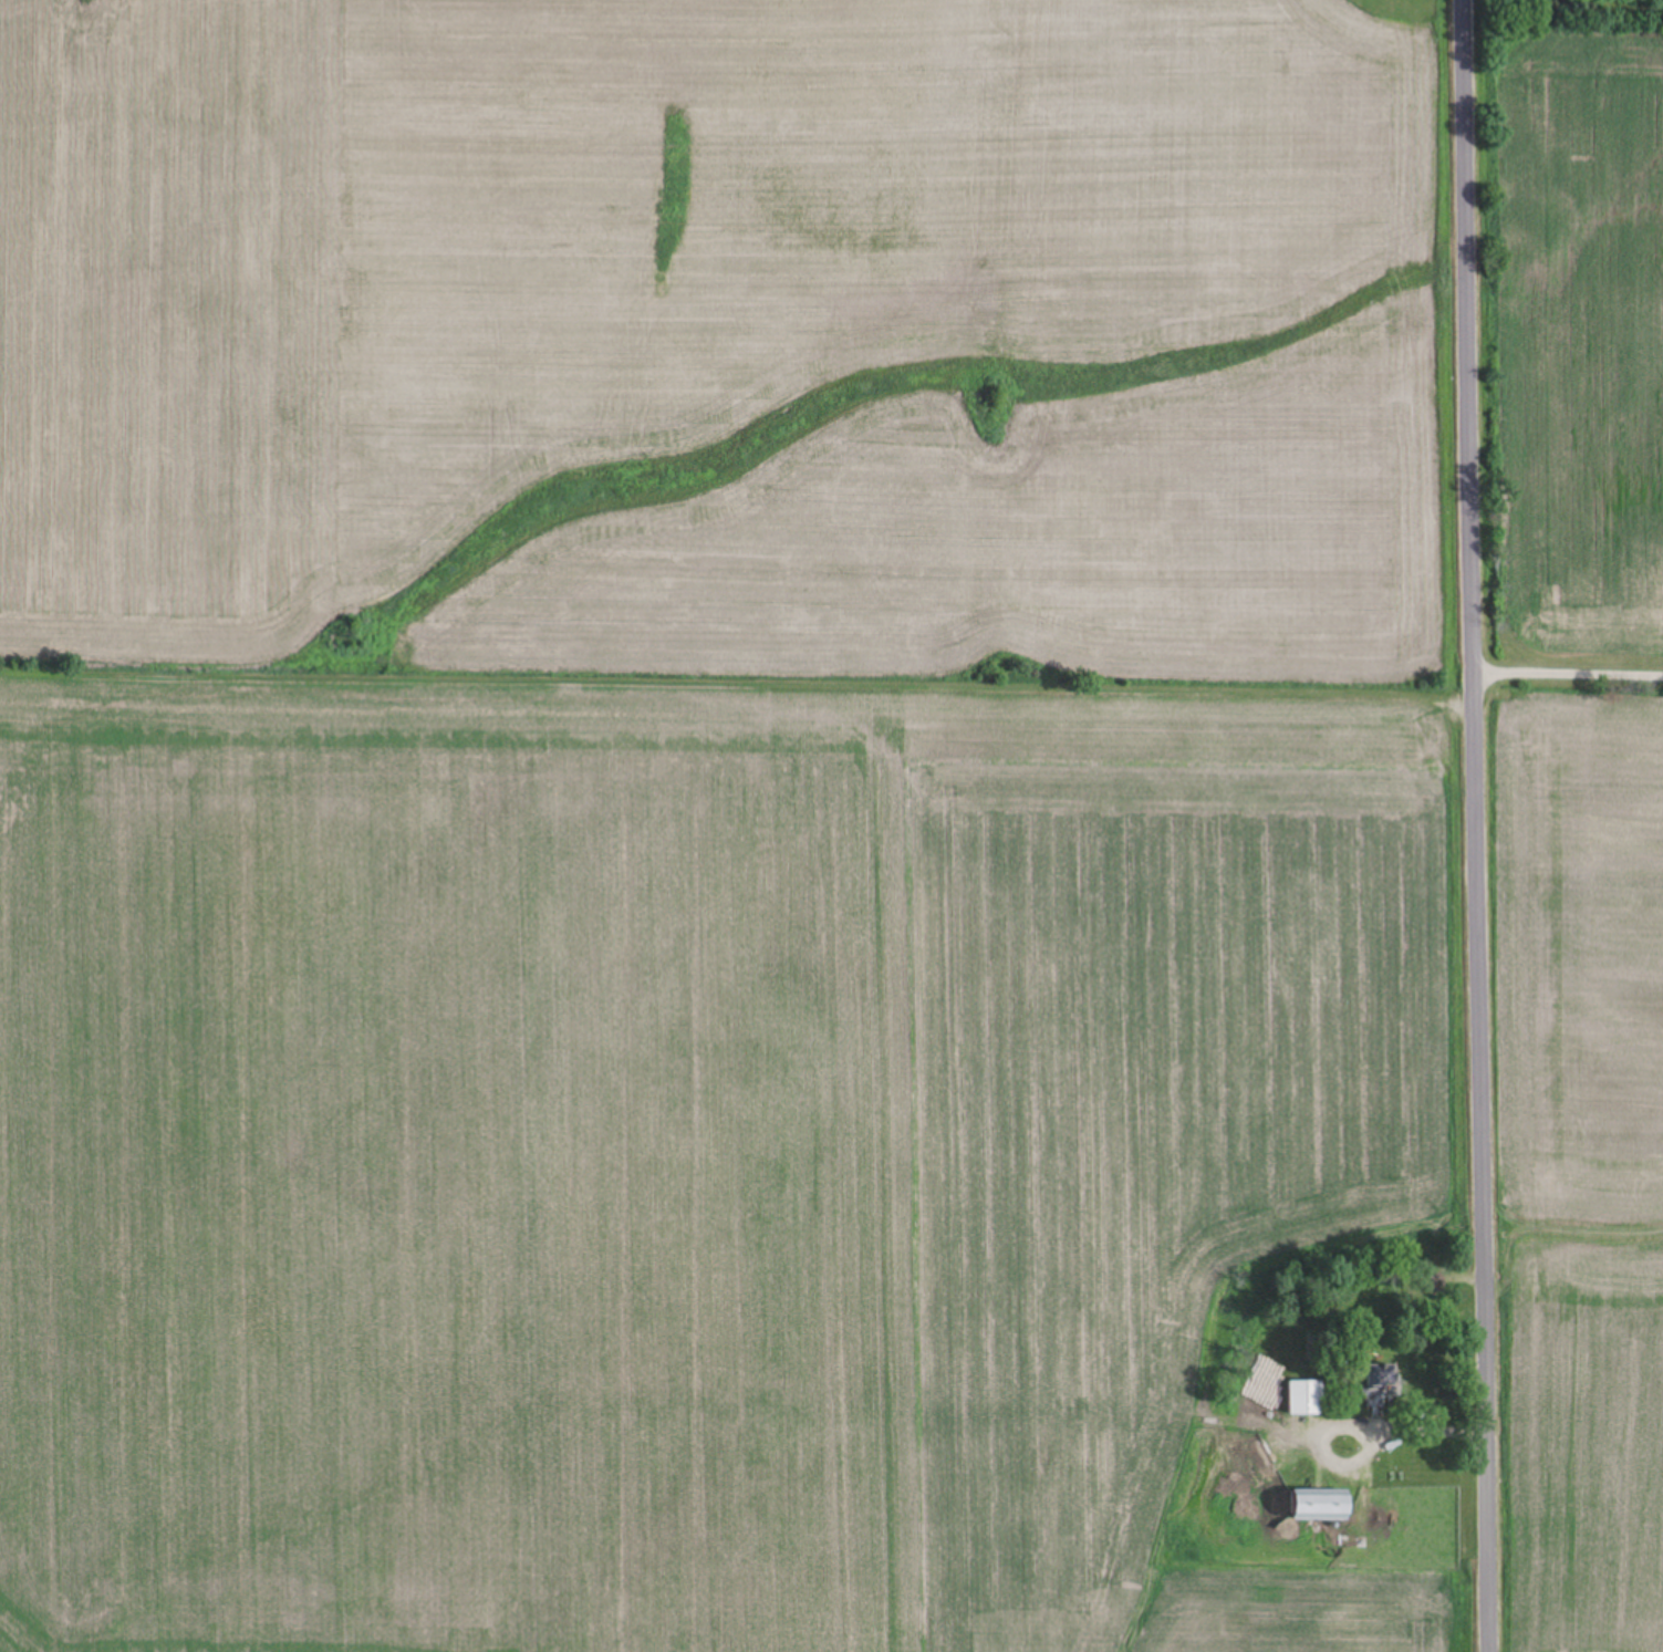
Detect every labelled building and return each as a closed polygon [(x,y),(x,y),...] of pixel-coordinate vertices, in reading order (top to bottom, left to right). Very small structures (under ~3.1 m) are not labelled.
[(1364,1364),(1364,1398),(1398,1398),(1398,1364),(1364,1364)] [(1322,1382),(1290,1382),(1290,1416),(1322,1416),(1322,1382)] [(1352,1520),(1352,1490),(1295,1490),(1295,1520),(1352,1520)]
